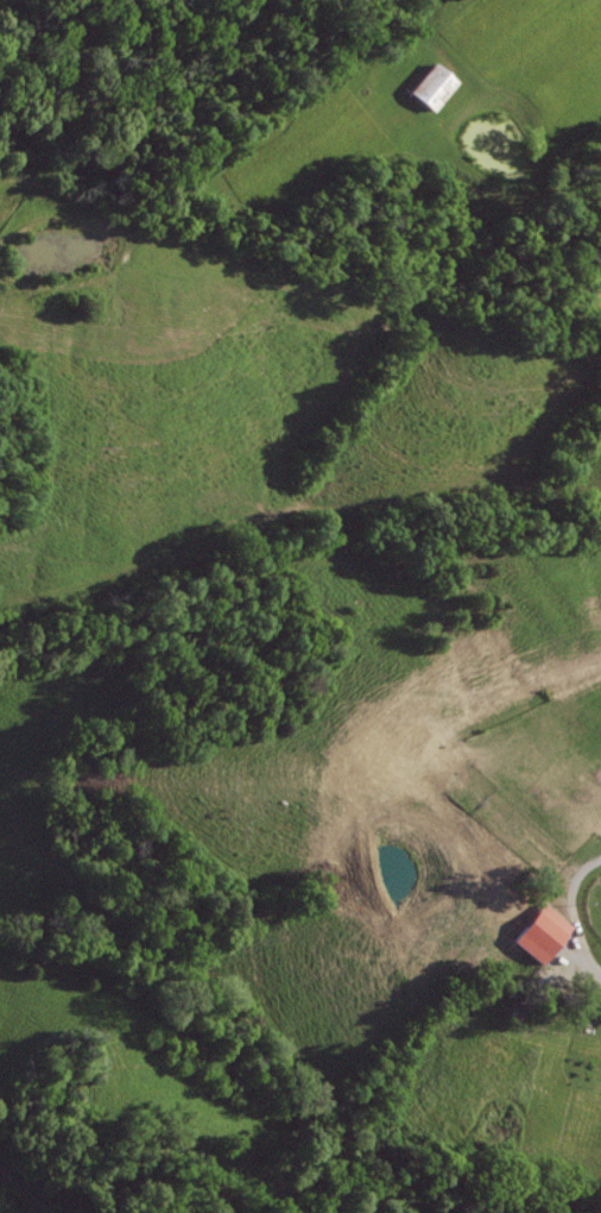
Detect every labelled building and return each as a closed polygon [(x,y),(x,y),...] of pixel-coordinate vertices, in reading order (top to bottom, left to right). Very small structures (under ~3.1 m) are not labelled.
[(435,62),(409,92),(430,111),(456,81),(435,62)] [(572,925),(545,904),(517,939),(544,962),(572,925)] [(515,998),(506,1016),(519,1023),(529,1005),(515,998)]
